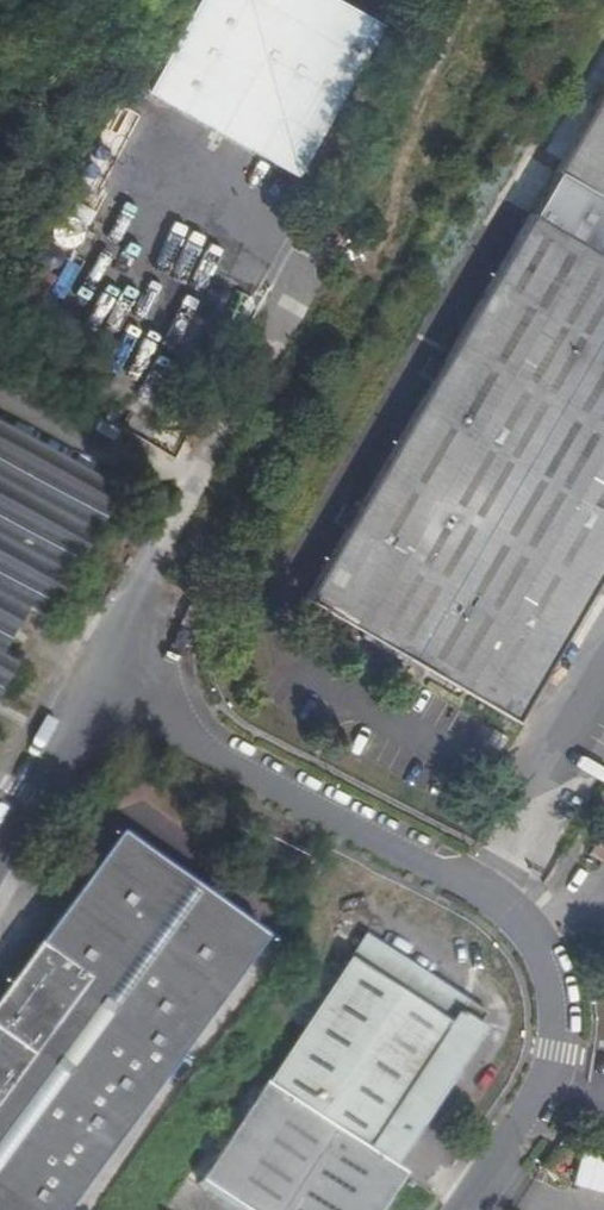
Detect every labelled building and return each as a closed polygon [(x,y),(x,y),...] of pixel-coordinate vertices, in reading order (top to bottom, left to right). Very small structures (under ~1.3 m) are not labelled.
[(134,102),(284,184),(365,35),(301,0),(190,0),(157,60),(134,102)] [(126,97),(134,102),(157,60),(149,56),(126,97)] [(571,182),(603,201),(603,124),(571,182)] [(547,224),(322,608),(532,730),(603,606),(603,257),(547,224)] [(87,541),(110,499),(0,439),(0,494),(87,541)] [(87,541),(0,494),(0,654),(6,657),(29,616),(42,624),(87,541)] [(263,934),(120,828),(0,993),(0,1209),(62,1209),(263,934)] [(596,857),(603,863),(603,844),(596,857)] [(280,1091),(394,1168),(484,1032),(479,1030),(486,1019),(370,937),(272,1086),(280,1091)] [(272,1086),(268,1083),(244,1120),(203,1182),(245,1209),(381,1209),(404,1175),(394,1168),(280,1091),(272,1086)]
